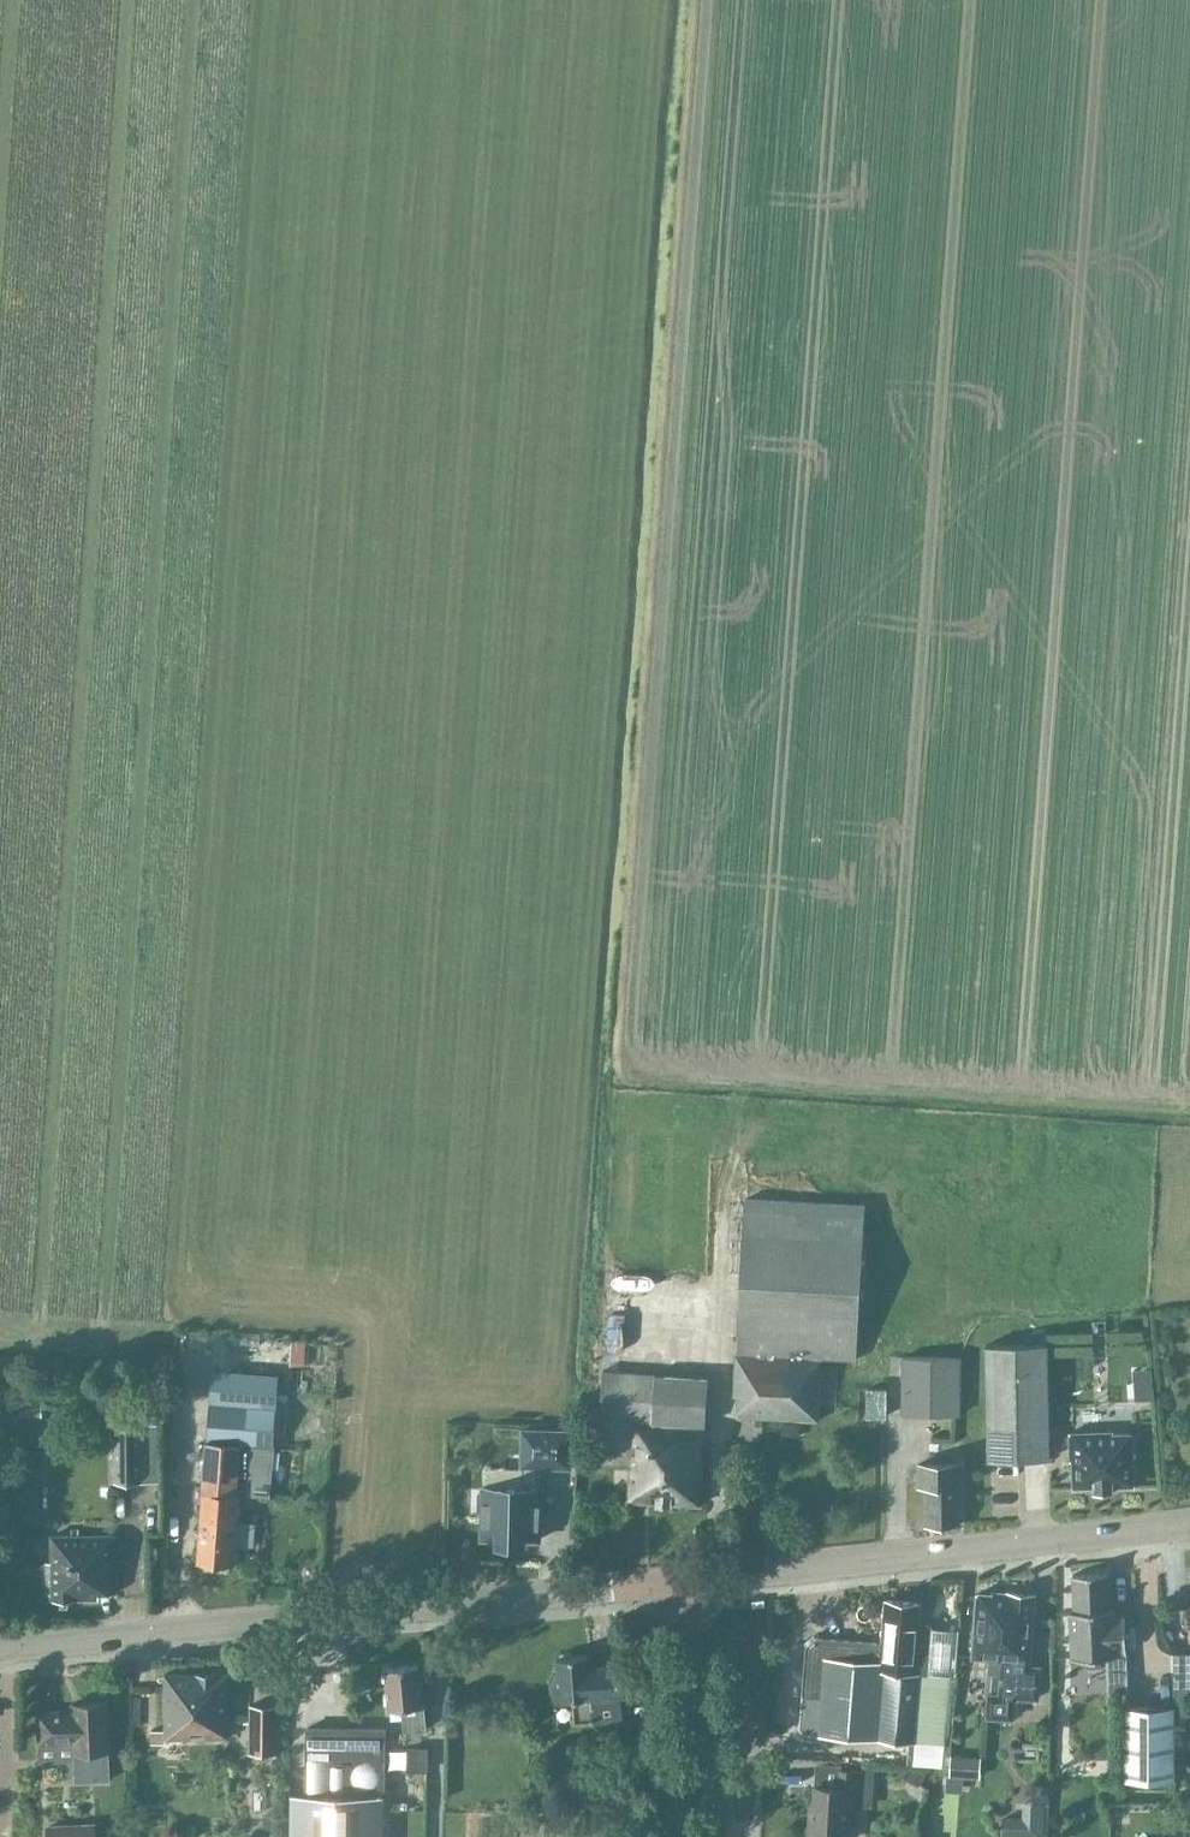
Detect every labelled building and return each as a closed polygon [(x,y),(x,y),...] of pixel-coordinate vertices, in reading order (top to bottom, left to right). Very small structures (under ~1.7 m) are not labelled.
[(740,1418),(818,1423),(822,1360),(856,1361),(865,1206),(745,1200),(734,1397),(741,1397),(740,1418)] [(667,1265),(668,1280),(686,1279),(685,1263),(667,1265)] [(668,1294),(691,1293),(691,1281),(668,1281),(668,1294)] [(987,1344),(989,1459),(1050,1457),(1048,1343),(987,1344)] [(903,1415),(960,1417),(961,1359),(905,1357),(903,1415)] [(207,1439),(208,1441),(204,1491),(239,1494),(239,1492),(268,1494),(272,1447),(276,1444),(280,1374),(213,1369),(207,1439)] [(869,1388),(868,1415),(886,1416),(887,1388),(869,1388)] [(602,1415),(599,1459),(632,1462),(629,1497),(702,1503),(708,1423),(602,1415)] [(115,1422),(115,1481),(144,1480),(143,1422),(115,1422)] [(523,1429),(522,1487),(485,1486),(484,1491),(480,1491),(479,1510),(484,1511),(483,1537),(500,1538),(500,1542),(523,1543),(523,1539),(540,1539),(541,1488),(540,1488),(540,1466),(572,1467),(573,1430),(523,1429)] [(1135,1484),(1134,1484),(1133,1432),(1114,1433),(1114,1431),(1071,1432),(1071,1447),(1075,1446),(1076,1460),(1073,1460),(1074,1486),(1074,1488),(1076,1488),(1076,1487),(1095,1487),(1095,1489),(1097,1489),(1111,1488),(1111,1489),(1113,1489),(1113,1486),(1133,1486),(1135,1486),(1135,1484)] [(917,1465),(918,1487),(925,1487),(926,1526),(959,1525),(957,1464),(917,1465)] [(202,1509),(198,1562),(234,1565),(239,1494),(204,1491),(202,1509)] [(53,1533),(53,1560),(47,1560),(47,1597),(101,1597),(101,1591),(116,1591),(116,1533),(53,1533)] [(1108,1572),(1074,1574),(1075,1610),(1071,1610),(1073,1657),(1127,1655),(1126,1616),(1110,1616),(1110,1610),(1115,1610),(1115,1608),(1110,1608),(1108,1572)] [(978,1593),(974,1657),(991,1658),(990,1673),(1001,1673),(1007,1592),(993,1591),(993,1597),(981,1596),(981,1593),(978,1593)] [(1009,1592),(1007,1592),(1001,1673),(1012,1674),(1013,1660),(1031,1661),(1036,1594),(1009,1592)] [(879,1638),(877,1668),(928,1672),(931,1626),(931,1623),(929,1620),(919,1619),(921,1598),(889,1596),(887,1639),(879,1638)] [(813,1641),(811,1690),(828,1691),(826,1729),(911,1735),(909,1760),(947,1763),(952,1674),(928,1672),(877,1668),(879,1638),(822,1633),(813,1641)] [(1174,1652),(1174,1699),(1189,1699),(1189,1652),(1174,1652)] [(554,1700),(574,1698),(576,1720),(594,1719),(595,1723),(625,1721),(622,1692),(620,1663),(591,1665),(590,1653),(558,1656),(560,1678),(552,1678),(554,1700)] [(407,1728),(425,1726),(420,1664),(387,1666),(390,1708),(405,1707),(407,1728)] [(166,1674),(167,1738),(230,1737),(229,1674),(166,1674)] [(111,1780),(108,1703),(75,1705),(75,1712),(40,1713),(41,1744),(76,1743),(78,1781),(111,1780)] [(251,1704),(250,1752),(278,1753),(279,1704),(251,1704)] [(1174,1709),(1126,1709),(1126,1781),(1174,1781),(1174,1709)] [(292,1836),(384,1836),(385,1728),(309,1727),(308,1794),(293,1794),(292,1836)] [(883,1755),(883,1742),(856,1741),(856,1754),(883,1755)] [(981,1776),(982,1757),(952,1755),(951,1775),(981,1776)] [(809,1836),(847,1836),(849,1804),(871,1805),(874,1772),(841,1770),(840,1786),(816,1785),(814,1818),(810,1817),(809,1836)] [(1042,1836),(1043,1821),(1027,1821),(1027,1819),(1025,1819),(1004,1818),(1004,1835),(1042,1836)] [(48,1827),(49,1836),(97,1836),(96,1825),(48,1827)]
